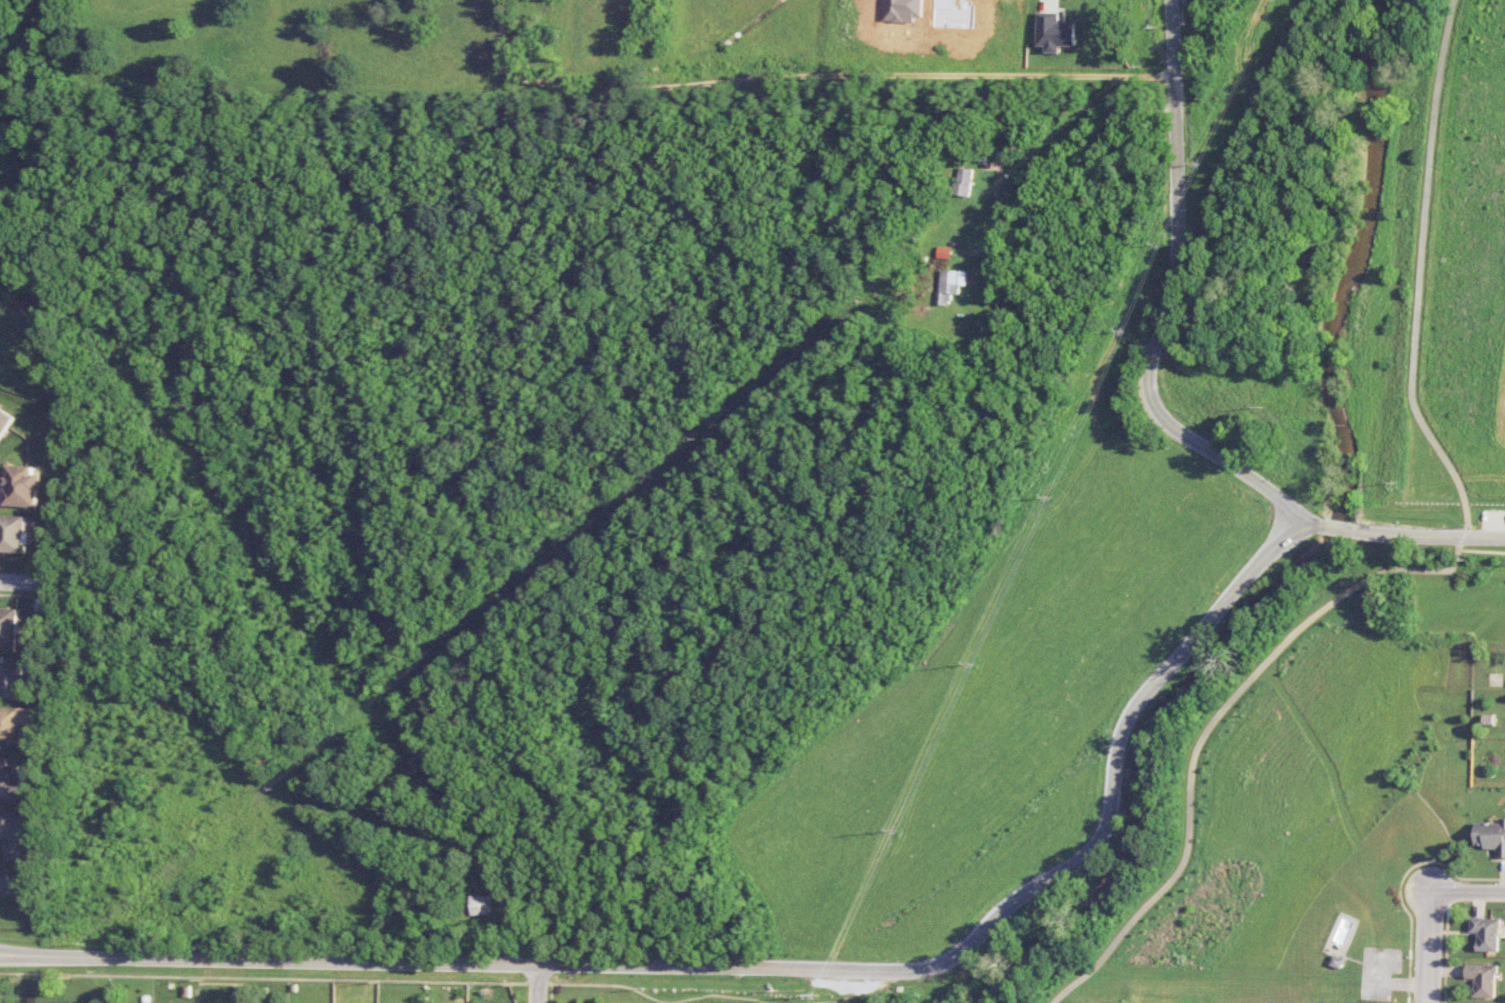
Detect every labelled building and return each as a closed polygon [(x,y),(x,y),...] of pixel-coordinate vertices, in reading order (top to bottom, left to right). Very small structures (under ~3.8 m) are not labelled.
[(1059,12),(1038,12),(1038,45),(1046,45),(1046,52),(1060,51),(1060,45),(1075,45),(1075,21),(1059,22),(1059,12)] [(970,195),(972,168),(956,167),(954,194),(970,195)] [(950,304),(950,293),(959,293),(959,285),(966,285),(966,270),(938,270),(938,304),(950,304)] [(17,416),(0,405),(0,442),(17,416)] [(32,465),(6,464),(5,487),(4,487),(3,505),(37,507),(39,474),(32,474),(32,465)] [(24,552),(25,515),(0,514),(0,551),(24,552)] [(16,647),(18,608),(0,607),(0,646),(16,647)] [(0,655),(0,698),(22,698),(22,662),(3,662),(3,655),(0,655)] [(24,742),(24,731),(33,731),(33,707),(0,707),(0,749),(2,749),(2,742),(24,742)] [(26,788),(20,788),(20,764),(8,764),(8,756),(0,756),(0,802),(26,802),(26,788)] [(1474,847),(1497,847),(1497,857),(1504,857),(1504,817),(1500,817),(1500,822),(1475,822),(1474,847)] [(11,894),(8,871),(0,872),(0,896),(11,894)] [(491,894),(470,895),(470,914),(491,913),(491,894)] [(1470,931),(1477,932),(1476,950),(1498,951),(1500,917),(1471,916),(1470,931)] [(1495,997),(1496,964),(1466,963),(1465,978),(1474,978),(1473,997),(1495,997)]
